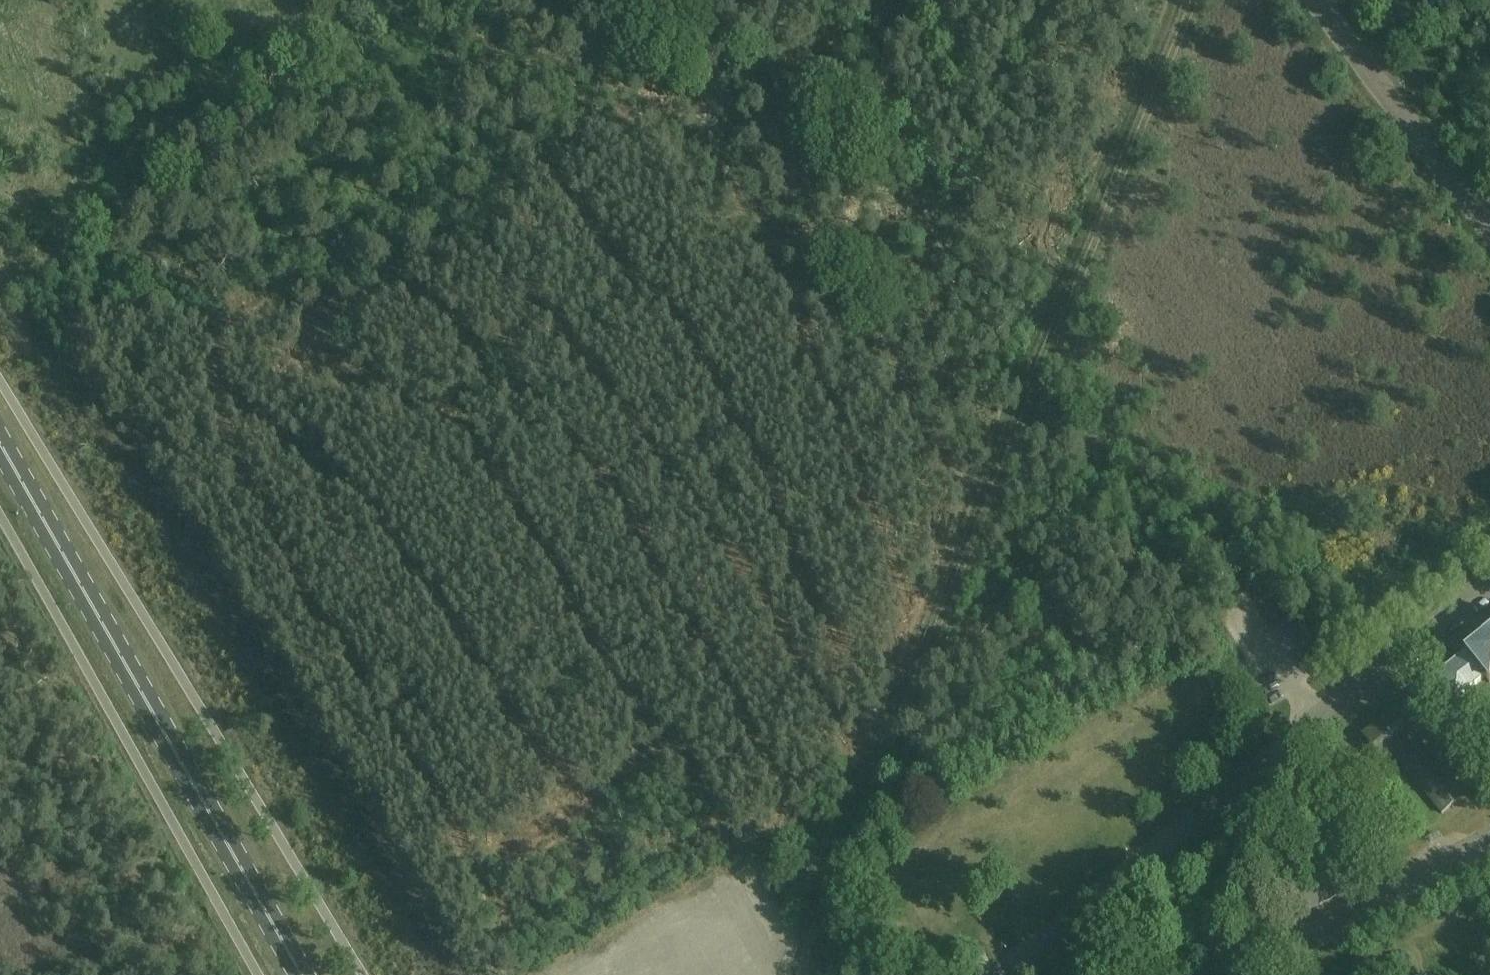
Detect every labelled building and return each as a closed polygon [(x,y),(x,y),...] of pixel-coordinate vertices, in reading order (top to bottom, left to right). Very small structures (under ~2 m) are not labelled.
[(1466,652),(1467,654),(1437,677),(1456,700),(1486,676),(1489,682),(1489,632),(1466,652)] [(1462,797),(1407,728),(1420,718),(1406,700),(1362,735),(1383,760),(1393,752),(1442,813),(1462,797)] [(1327,867),(1285,888),(1300,915),(1341,894),(1327,867)]
